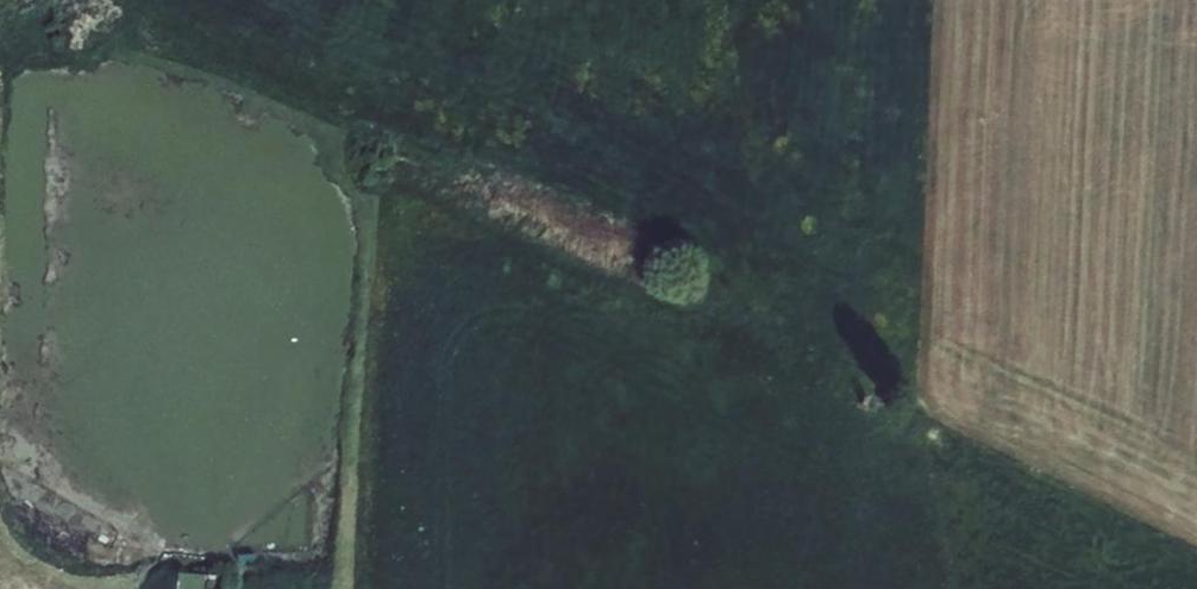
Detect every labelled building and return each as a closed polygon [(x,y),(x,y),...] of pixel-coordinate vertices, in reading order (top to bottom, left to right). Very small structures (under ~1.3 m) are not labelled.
[(204,575),(178,572),(175,588),(202,588),(204,575)]
